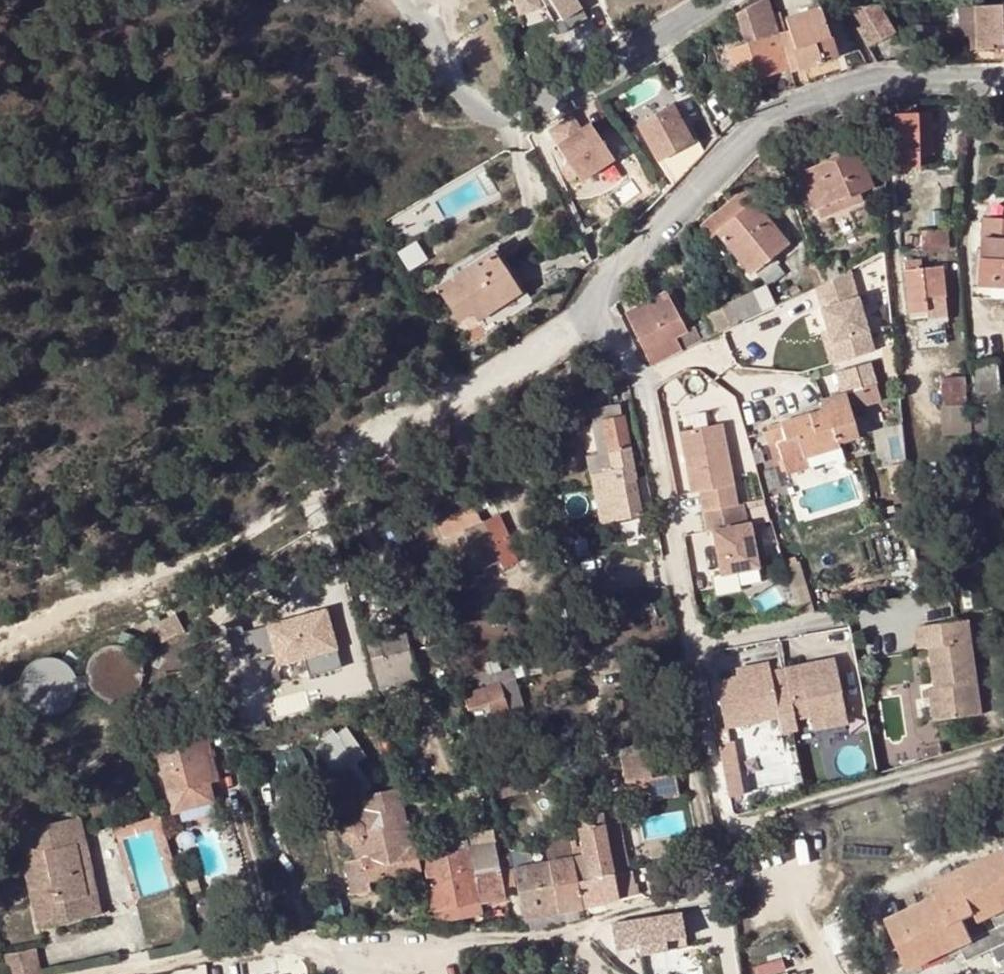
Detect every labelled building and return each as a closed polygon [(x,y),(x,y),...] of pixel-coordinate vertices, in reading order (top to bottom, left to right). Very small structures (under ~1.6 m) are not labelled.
[(523,27),(552,18),(561,34),(587,18),(577,0),(514,0),(523,27)] [(771,30),(772,34),(778,32),(768,0),(756,7),(754,3),(734,15),(741,38),(771,30)] [(787,29),(778,32),(783,51),(792,49),(799,69),(835,58),(818,2),(796,9),(797,14),(784,18),(787,29)] [(973,6),(977,50),(1003,49),(1003,4),(973,6)] [(879,6),(847,8),(869,47),(893,33),(879,6)] [(977,50),(973,6),(960,7),(961,39),(968,39),(969,51),(977,50)] [(741,38),(714,47),(729,97),(786,80),(783,71),(772,34),(771,30),(741,38)] [(772,34),(783,71),(788,70),(783,51),(778,32),(772,34)] [(788,70),(789,72),(799,69),(792,49),(783,51),(788,70)] [(637,126),(673,186),(701,156),(672,106),(637,126)] [(898,106),(898,115),(915,114),(916,106),(898,106)] [(915,114),(898,115),(896,115),(898,170),(919,169),(918,156),(934,155),(931,114),(915,114)] [(565,119),(549,130),(558,145),(557,146),(581,181),(614,159),(590,123),(575,134),(565,119)] [(799,174),(815,211),(859,193),(871,187),(855,150),(799,174)] [(710,237),(716,232),(752,204),(756,200),(747,189),(701,225),(710,237)] [(859,193),(815,211),(819,220),(862,202),(859,193)] [(752,204),(716,232),(749,273),(753,272),(758,278),(777,263),(771,256),(786,244),(752,204)] [(979,288),(1003,290),(1003,221),(983,220),(979,288)] [(948,230),(921,233),(923,251),(950,249),(948,230)] [(836,252),(823,255),(825,266),(839,263),(836,252)] [(477,263),(437,289),(458,320),(470,313),(472,316),(514,288),(492,254),(477,263)] [(431,280),(437,289),(477,263),(471,255),(431,280)] [(921,262),(904,264),(910,312),(926,310),(927,316),(949,313),(943,266),(922,268),(921,262)] [(851,268),(815,285),(821,307),(859,298),(851,268)] [(765,285),(720,306),(730,325),(774,304),(765,285)] [(514,288),(472,316),(476,320),(517,293),(514,288)] [(979,288),(975,288),(974,297),(1003,298),(1003,290),(979,288)] [(624,312),(648,363),(700,339),(694,327),(687,331),(665,291),(624,312)] [(859,298),(821,307),(828,332),(836,362),(874,352),(859,298)] [(714,333),(730,325),(720,306),(705,313),(714,333)] [(479,326),(467,334),(472,342),(484,334),(479,326)] [(830,364),(836,362),(828,332),(822,333),(830,364)] [(976,406),(972,406),(974,424),(976,437),(990,435),(986,406),(985,392),(1000,390),(998,361),(971,364),(976,406)] [(765,433),(770,447),(777,445),(782,460),(786,474),(807,468),(804,458),(835,448),(834,443),(856,436),(849,410),(881,400),(870,363),(835,374),(841,395),(823,401),(824,404),(822,405),(820,408),(820,411),(779,423),(781,428),(765,433)] [(941,379),(944,407),(968,405),(966,377),(941,379)] [(1001,392),(1000,390),(985,392),(986,406),(1002,404),(1001,392)] [(968,405),(944,407),(945,421),(970,419),(968,405)] [(587,457),(596,503),(638,495),(620,406),(590,413),(598,455),(587,457)] [(724,422),(682,428),(691,489),(699,488),(705,528),(710,528),(711,535),(715,535),(716,541),(712,542),(717,573),(754,567),(747,523),(745,523),(742,503),(735,503),(724,422)] [(552,434),(533,440),(536,446),(554,441),(552,434)] [(777,445),(770,447),(774,463),(782,460),(777,445)] [(473,506),(462,510),(470,527),(481,522),(473,506)] [(646,509),(632,512),(641,550),(659,545),(656,536),(650,537),(645,516),(648,516),(646,509)] [(462,510),(435,522),(442,539),(470,527),(462,510)] [(470,527),(442,539),(460,579),(499,562),(502,568),(517,561),(507,539),(492,546),(481,522),(470,527)] [(804,564),(789,568),(804,616),(820,614),(804,564)] [(308,672),(341,663),(325,602),(227,627),(235,656),(272,646),(276,663),(304,656),(308,672)] [(102,609),(98,623),(100,623),(102,624),(105,624),(106,625),(108,625),(110,626),(111,627),(116,613),(102,609)] [(964,616),(915,626),(919,648),(931,645),(938,686),(928,688),(934,721),(982,710),(964,616)] [(404,620),(373,629),(377,643),(408,634),(404,620)] [(100,623),(98,623),(97,623),(94,624),(88,625),(84,627),(81,630),(77,634),(74,639),(72,643),(71,647),(71,653),(72,658),(74,662),(77,667),(79,670),(84,673),(89,676),(92,676),(96,677),(102,677),(106,676),(110,674),(115,671),(118,669),(120,666),(123,661),(125,656),(125,651),(125,649),(124,642),(122,637),(119,633),(116,630),(111,627),(110,626),(108,625),(106,625),(105,624),(102,624),(100,623)] [(377,643),(368,645),(377,680),(388,678),(382,658),(408,651),(412,650),(408,634),(377,643)] [(47,715),(82,691),(54,651),(19,675),(47,715)] [(416,681),(408,651),(382,658),(388,678),(390,688),(416,681)] [(808,713),(811,731),(846,724),(833,659),(784,668),(785,673),(770,676),(769,671),(737,677),(715,681),(724,728),(771,719),(774,733),(794,731),(792,715),(808,713)] [(769,671),(767,661),(735,667),(737,677),(769,671)] [(487,705),(492,720),(498,718),(502,729),(514,725),(510,713),(500,682),(515,677),(513,670),(480,680),(481,686),(462,693),(468,711),(487,705)] [(524,708),(515,677),(500,682),(510,713),(524,708)] [(498,718),(492,720),(496,731),(502,729),(498,718)] [(360,762),(369,756),(347,721),(317,741),(353,794),(373,781),(360,762)] [(846,724),(811,731),(813,743),(848,736),(846,724)] [(195,732),(155,742),(170,805),(178,811),(212,803),(208,785),(217,782),(211,759),(203,760),(195,732)] [(940,742),(920,748),(923,760),(943,754),(940,742)] [(616,749),(619,760),(645,755),(642,743),(616,749)] [(645,755),(619,760),(626,791),(645,787),(648,801),(677,794),(673,772),(650,777),(645,755)] [(124,786),(124,784),(124,783),(123,780),(122,779),(120,778),(117,777),(115,778),(113,780),(112,782),(112,785),(113,788),(114,789),(116,790),(119,790),(121,789),(122,788),(124,786)] [(351,848),(354,860),(347,861),(353,894),(371,891),(369,880),(417,869),(415,846),(399,788),(374,793),(379,813),(382,827),(366,830),(364,825),(356,820),(355,819),(345,822),(340,832),(342,843),(351,848)] [(379,813),(356,820),(364,825),(366,830),(382,827),(379,813)] [(584,854),(571,857),(576,882),(612,874),(607,852),(623,848),(619,828),(614,823),(602,825),(600,815),(576,819),(580,835),(584,854)] [(420,844),(425,885),(430,910),(480,901),(504,896),(503,888),(497,858),(491,830),(477,833),(479,843),(467,845),(464,835),(460,817),(435,822),(439,840),(420,844)] [(78,843),(82,841),(77,818),(17,830),(37,927),(98,915),(94,900),(93,899),(91,897),(88,895),(85,895),(74,845),(76,845),(78,843)] [(477,833),(464,835),(467,845),(479,843),(477,833)] [(580,835),(567,838),(571,857),(584,854),(580,835)] [(567,838),(544,843),(547,862),(571,857),(567,838)] [(94,900),(82,841),(78,843),(76,845),(74,845),(85,895),(88,895),(91,897),(93,899),(94,900)] [(612,874),(628,870),(623,848),(607,852),(612,874)] [(959,946),(972,940),(979,955),(991,950),(998,964),(1003,961),(1003,850),(930,885),(936,898),(884,922),(907,969),(959,946)] [(509,856),(497,858),(503,888),(515,885),(509,856)] [(576,882),(571,857),(547,862),(557,913),(580,908),(576,882)] [(557,913),(547,862),(517,868),(520,883),(527,882),(535,918),(557,913)] [(576,882),(580,908),(637,894),(634,884),(616,889),(612,874),(576,882)] [(482,914),(480,901),(430,910),(433,923),(482,914)] [(659,916),(662,931),(674,929),(671,914),(659,916)] [(666,949),(662,931),(659,916),(609,926),(614,950),(637,945),(640,955),(666,949)] [(972,940),(959,946),(966,961),(979,955),(972,940)] [(2,956),(8,973),(36,973),(31,950),(2,956)]
